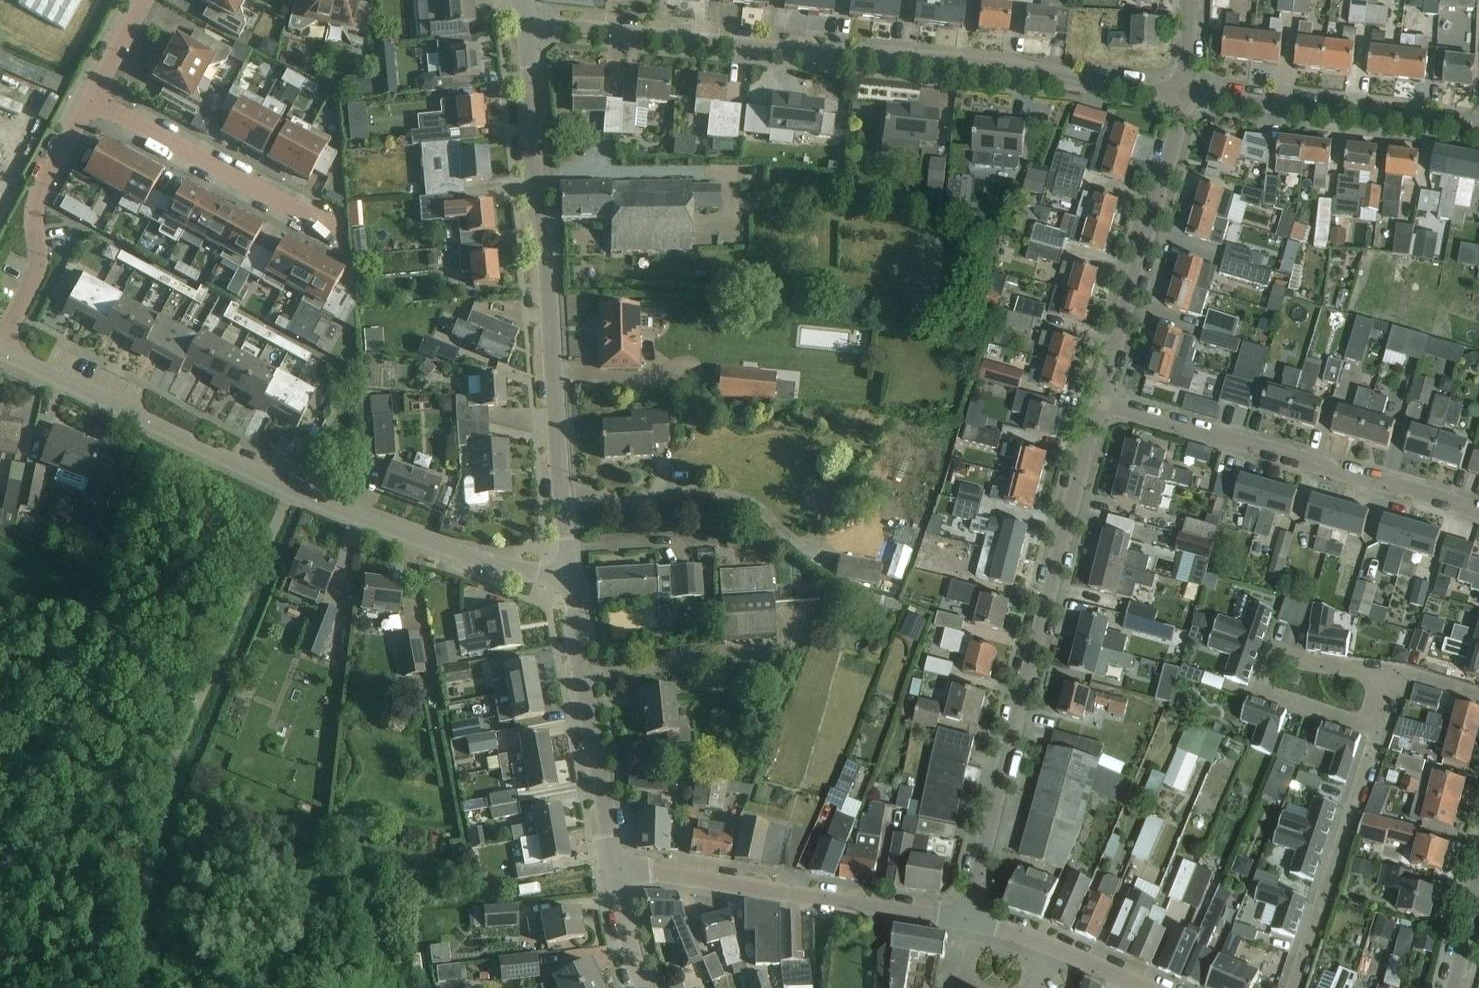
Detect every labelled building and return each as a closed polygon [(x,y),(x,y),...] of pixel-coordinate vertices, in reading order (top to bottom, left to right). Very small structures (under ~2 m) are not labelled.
[(18,6),(63,32),(81,0),(21,0),(18,6)] [(245,0),(198,0),(215,9),(209,21),(239,38),(246,27),(240,9),(245,0)] [(334,0),(295,0),(288,30),(301,33),(316,23),(328,26),(334,0)] [(328,26),(340,29),(349,44),(362,47),(371,13),(357,10),(359,0),(334,0),(328,26)] [(430,26),(431,40),(437,40),(439,40),(459,38),(468,37),(467,24),(475,24),(475,23),(474,23),(472,0),(434,0),(436,26),(430,26)] [(810,0),(785,0),(784,9),(808,12),(810,0)] [(808,12),(833,15),(834,0),(810,0),(808,12)] [(875,0),(850,0),(849,16),(873,19),(875,0)] [(900,0),(875,0),(873,19),(898,22),(900,0)] [(941,0),(916,0),(914,23),(938,26),(941,0)] [(938,26),(962,29),(965,3),(941,0),(938,26)] [(980,11),(978,30),(1007,34),(1010,9),(998,8),(999,0),(982,0),(980,11)] [(1024,35),(1052,38),(1052,34),(1066,36),(1069,10),(1063,10),(1064,0),(1042,0),(1041,11),(1027,10),(1026,15),(1024,35)] [(1277,12),(1294,14),(1295,0),(1278,0),(1277,12)] [(1294,14),(1309,15),(1311,0),(1295,0),(1294,14)] [(1369,0),(1351,0),(1348,24),(1366,26),(1369,0)] [(1366,26),(1386,28),(1388,8),(1376,7),(1377,0),(1369,0),(1366,26)] [(1440,0),(1408,0),(1408,8),(1422,9),(1422,16),(1439,17),(1439,6),(1440,6),(1440,0)] [(1251,62),(1254,34),(1237,32),(1239,16),(1227,15),(1225,31),(1222,58),(1251,62)] [(1159,20),(1139,20),(1134,19),(1134,35),(1109,34),(1109,48),(1132,49),(1158,50),(1159,20)] [(1254,34),(1251,62),(1278,65),(1282,37),(1281,37),(1283,22),(1271,20),(1269,36),(1254,34)] [(1324,70),(1327,43),(1310,41),(1312,25),(1300,23),(1298,39),(1297,39),(1294,67),(1324,70)] [(1327,43),(1324,70),(1351,73),(1354,46),(1355,30),(1344,28),(1342,44),(1327,43)] [(1397,79),(1400,51),(1383,49),(1385,33),(1373,32),(1371,48),(1370,48),(1367,75),(1397,79)] [(165,58),(203,79),(208,68),(226,63),(232,51),(201,34),(195,47),(173,35),(167,48),(170,50),(165,58)] [(423,77),(419,80),(420,93),(429,93),(452,90),(451,80),(455,79),(460,79),(480,77),(477,47),(470,48),(469,48),(468,37),(459,38),(439,40),(437,40),(438,52),(440,75),(423,77)] [(1400,51),(1397,79),(1424,82),(1427,54),(1426,54),(1428,38),(1416,37),(1414,53),(1400,51)] [(1434,83),(1442,84),(1472,87),(1475,60),(1445,57),(1446,49),(1437,48),(1436,65),(1434,83)] [(197,89),(203,79),(165,58),(160,67),(157,65),(150,78),(171,90),(165,102),(196,118),(202,107),(197,89)] [(288,71),(282,82),(300,92),(302,89),(306,81),(288,71)] [(572,96),(572,99),(602,100),(603,72),(572,71),(572,96)] [(622,105),(620,135),(634,136),(636,110),(648,111),(649,103),(667,105),(670,75),(640,72),(636,106),(622,105)] [(679,77),(677,88),(684,89),(689,85),(690,78),(679,77)] [(698,78),(696,98),(695,114),(710,116),(707,138),(714,138),(713,150),(737,152),(738,140),(739,126),(741,106),(724,105),(726,81),(698,78)] [(306,81),(302,89),(311,94),(315,86),(306,81)] [(242,145),(260,112),(256,110),(241,102),(245,94),(233,88),(220,111),(231,117),(223,133),(222,132),(221,134),(236,142),(237,142),(242,145)] [(773,94),(771,114),(769,129),(819,135),(823,103),(795,100),(795,97),(773,94)] [(263,154),(279,124),(280,125),(281,123),(279,122),(286,108),(268,98),(260,112),(242,145),(248,148),(247,148),(263,156),(264,155),(263,154)] [(482,99),(462,101),(444,103),(445,116),(420,119),(421,133),(412,134),(413,146),(449,143),(448,132),(484,129),(482,99)] [(620,135),(622,105),(623,102),(606,99),(603,135),(620,135)] [(935,144),(939,112),(886,107),(883,139),(935,144)] [(1099,146),(1131,156),(1138,132),(1116,126),(1104,123),(1106,115),(1077,107),(1072,124),(1103,132),(1099,146)] [(205,114),(196,129),(207,135),(207,136),(216,119),(205,114)] [(268,157),(268,159),(283,167),(289,170),(306,137),(311,129),(293,119),(288,127),(285,126),(285,127),(285,128),(269,158),(268,157)] [(973,140),(972,152),(974,152),(972,163),(975,166),(986,167),(989,164),(989,163),(990,154),(1022,157),(1023,142),(1026,122),(1004,120),(1003,123),(975,120),(973,140)] [(362,128),(350,129),(351,142),(363,141),(362,128)] [(306,137),(289,170),(294,173),(309,182),(310,180),(309,180),(314,172),(325,178),(338,154),(326,148),(331,140),(311,129),(306,137)] [(1267,165),(1268,157),(1270,137),(1245,134),(1242,144),(1216,137),(1207,165),(1234,172),(1238,157),(1267,165)] [(1303,163),(1305,141),(1278,138),(1274,172),(1301,175),(1303,163)] [(1305,141),(1303,163),(1316,165),(1315,177),(1313,188),(1325,190),(1327,178),(1331,144),(1305,141)] [(86,146),(71,173),(83,179),(85,174),(105,185),(123,152),(109,145),(102,142),(100,146),(95,144),(93,149),(86,146)] [(1123,183),(1131,156),(1099,146),(1091,173),(1123,183)] [(1347,146),(1345,166),(1343,176),(1337,175),(1334,197),(1333,197),(1332,211),(1340,212),(1341,197),(1353,198),(1363,199),(1362,211),(1378,212),(1381,187),(1369,186),(1370,174),(1374,174),(1377,149),(1347,146)] [(1464,154),(1436,148),(1430,174),(1442,176),(1439,189),(1444,190),(1443,193),(1421,188),(1418,207),(1440,210),(1438,219),(1452,221),(1464,154)] [(489,181),(486,151),(459,153),(460,168),(420,171),(422,186),(415,186),(416,198),(423,198),(452,195),(451,184),(489,181)] [(1389,151),(1386,171),(1386,175),(1385,187),(1383,202),(1398,204),(1399,204),(1402,177),(1415,179),(1418,154),(1389,151)] [(124,196),(142,163),(136,160),(123,152),(105,185),(124,196)] [(1063,154),(1058,173),(1082,180),(1085,169),(1072,165),(1075,157),(1063,154)] [(1452,221),(1451,224),(1452,224),(1462,226),(1465,209),(1470,210),(1475,182),(1478,183),(1478,156),(1464,154),(1452,221)] [(930,159),(928,181),(943,183),(946,160),(930,159)] [(149,224),(151,221),(164,197),(164,196),(153,191),(161,175),(162,176),(163,174),(148,166),(147,166),(142,163),(124,196),(143,206),(139,214),(142,216),(140,220),(149,224)] [(376,163),(376,174),(395,174),(395,163),(376,163)] [(1206,169),(1205,176),(1218,180),(1220,173),(1206,169)] [(1030,170),(1025,189),(1037,192),(1042,173),(1030,170)] [(1058,173),(1052,193),(1063,197),(1065,189),(1079,193),(1082,180),(1058,173)] [(1275,206),(1278,186),(1279,178),(1266,177),(1263,204),(1275,206)] [(692,183),(611,185),(560,186),(563,221),(607,220),(611,252),(692,251),(692,209),(721,209),(721,188),(691,188),(692,183)] [(164,197),(151,221),(162,227),(159,232),(178,243),(185,231),(192,218),(204,197),(198,194),(183,185),(182,187),(183,187),(175,202),(164,197)] [(1194,210),(1228,221),(1233,206),(1236,195),(1201,185),(1194,210)] [(1244,187),(1243,190),(1240,201),(1259,207),(1263,193),(1244,187)] [(1078,217),(1110,226),(1118,202),(1084,192),(1081,203),(1078,217)] [(419,200),(419,204),(421,223),(429,222),(458,219),(459,235),(469,235),(474,234),(494,232),(491,203),(465,205),(464,195),(445,197),(426,199),(419,200)] [(205,241),(223,207),(209,200),(204,197),(192,218),(185,231),(205,241)] [(1024,197),(1023,207),(1034,208),(1035,199),(1024,197)] [(84,223),(91,211),(68,198),(61,210),(84,223)] [(1319,200),(1313,247),(1326,249),(1332,201),(1319,200)] [(224,251),(242,218),(237,215),(237,214),(223,207),(205,241),(224,251)] [(1287,212),(1287,211),(1275,207),(1275,209),(1282,211),(1275,235),(1289,239),(1296,215),(1287,212)] [(1224,232),(1228,221),(1194,210),(1187,236),(1220,246),(1224,232)] [(91,211),(84,223),(93,228),(100,216),(91,211)] [(360,215),(350,216),(351,228),(361,227),(360,215)] [(1110,226),(1078,217),(1077,218),(1064,215),(1059,231),(1056,231),(1035,224),(1031,240),(1063,250),(1066,241),(1071,242),(1070,243),(1103,253),(1110,226)] [(251,276),(264,251),(254,245),(262,230),(263,230),(263,229),(248,220),(248,221),(242,218),(224,251),(220,259),(251,276)] [(1310,228),(1298,225),(1294,224),(1290,239),(1306,244),(1310,228)] [(1408,256),(1414,227),(1396,224),(1392,254),(1408,256)] [(282,293),(287,284),(304,251),(299,248),(284,240),(283,241),(284,242),(275,257),(264,251),(251,276),(282,293)] [(1058,264),(1063,250),(1031,240),(1025,259),(1037,263),(1038,258),(1058,264)] [(1224,258),(1251,266),(1255,252),(1228,244),(1224,258)] [(485,246),(465,247),(444,249),(445,270),(460,268),(461,274),(472,272),(473,286),(499,284),(496,254),(485,255),(485,246)] [(306,294),(324,262),(310,254),(304,251),(287,284),(306,294)] [(1411,251),(1412,270),(1430,269),(1430,251),(1411,251)] [(129,268),(133,260),(122,254),(118,262),(129,268)] [(1173,282),(1196,288),(1207,292),(1215,266),(1181,257),(1173,282)] [(1224,258),(1219,274),(1256,284),(1267,287),(1271,272),(1261,269),(1251,266),(1224,258)] [(148,278),(152,271),(133,260),(129,268),(148,278)] [(324,262),(306,294),(301,303),(323,315),(332,320),(334,318),(344,323),(357,330),(354,311),(352,309),(356,301),(335,289),(344,273),(337,269),(338,269),(324,262)] [(1061,288),(1090,297),(1097,272),(1064,262),(1061,274),(1064,275),(1061,288)] [(118,263),(113,272),(189,312),(194,304),(118,263)] [(184,279),(190,269),(180,264),(175,274),(184,279)] [(1294,265),(1288,288),(1298,291),(1301,267),(1294,265)] [(190,269),(184,279),(196,286),(202,276),(190,269)] [(168,289),(172,281),(152,271),(148,278),(168,289)] [(78,313),(95,283),(74,272),(66,286),(75,291),(64,312),(73,317),(75,312),(78,313)] [(188,300),(192,292),(172,281),(168,289),(188,300)] [(1192,301),(1196,288),(1173,282),(1166,307),(1200,317),(1204,304),(1192,301)] [(95,329),(115,294),(95,283),(78,313),(94,321),(91,327),(95,329)] [(1061,288),(1058,287),(1053,301),(1050,313),(1083,323),(1090,297),(1061,288)] [(192,292),(188,300),(201,307),(209,293),(200,288),(197,295),(192,292)] [(118,335),(134,304),(115,294),(95,329),(111,337),(113,332),(118,335)] [(1045,305),(1018,298),(1014,313),(1041,320),(1045,305)] [(231,303),(224,318),(232,322),(236,314),(239,308),(231,303)] [(290,324),(285,333),(300,341),(307,345),(310,346),(315,348),(319,341),(312,337),(321,319),(323,315),(301,303),(290,324)] [(135,351),(154,315),(134,304),(118,335),(135,344),(132,349),(135,351)] [(639,305),(623,305),(603,306),(603,324),(600,324),(601,370),(640,369),(639,305)] [(458,321),(452,336),(478,346),(476,352),(508,365),(517,344),(513,343),(517,333),(519,330),(472,311),(467,324),(458,321)] [(1034,319),(1015,314),(1008,312),(1004,326),(1030,332),(1034,319)] [(1204,330),(1227,336),(1232,319),(1209,312),(1204,330)] [(1340,313),(1335,312),(1331,315),(1329,320),(1332,324),(1337,325),(1342,323),(1343,318),(1340,313)] [(236,314),(232,322),(248,331),(251,324),(252,323),(236,314)] [(157,356),(174,326),(154,315),(135,351),(149,358),(151,353),(157,356)] [(1374,322),(1357,317),(1344,358),(1361,364),(1374,322)] [(274,327),(285,333),(290,324),(279,318),(274,327)] [(267,343),(271,335),(251,324),(248,331),(247,332),(267,343)] [(174,372),(193,336),(174,326),(157,356),(173,364),(170,370),(174,372)] [(1391,326),(1389,334),(1390,334),(1386,351),(1421,361),(1423,354),(1428,337),(1392,327),(1393,326),(1391,326)] [(1153,353),(1187,363),(1191,364),(1195,350),(1192,349),(1195,338),(1160,328),(1153,353)] [(1240,340),(1227,336),(1204,330),(1200,342),(1236,353),(1240,340)] [(200,370),(217,340),(201,332),(197,339),(193,336),(174,372),(179,375),(183,368),(191,372),(194,367),(200,370)] [(1048,361),(1070,367),(1077,342),(1044,332),(1041,344),(1052,347),(1048,361)] [(286,353),(290,346),(271,335),(267,343),(286,353)] [(1428,337),(1423,354),(1459,364),(1463,347),(1428,337)] [(217,386),(237,351),(217,340),(200,370),(215,378),(212,384),(217,386)] [(362,341),(361,363),(379,363),(380,341),(362,341)] [(450,352),(472,360),(476,349),(454,341),(450,352)] [(290,346),(286,353),(306,364),(310,357),(290,346)] [(240,392),(256,362),(237,351),(217,386),(229,393),(232,387),(240,392)] [(1183,377),(1187,363),(1153,353),(1145,379),(1167,385),(1167,384),(1188,391),(1192,379),(1183,377)] [(1259,412),(1288,420),(1306,357),(1305,357),(1301,372),(1285,367),(1282,377),(1285,378),(1282,389),(1267,385),(1265,393),(1259,412)] [(1306,357),(1288,420),(1316,428),(1323,401),(1310,397),(1313,386),(1314,387),(1321,361),(1306,357)] [(1342,362),(1328,358),(1322,381),(1336,385),(1342,362)] [(1062,393),(1070,367),(1048,361),(1044,374),(1033,371),(1029,383),(1062,393)] [(257,408),(276,372),(256,362),(240,392),(253,399),(250,404),(257,408)] [(978,379),(1018,390),(1023,373),(983,362),(978,379)] [(776,374),(720,368),(717,397),(773,403),(776,374)] [(279,413),(296,383),(276,372),(257,408),(267,413),(269,408),(279,413)] [(1226,375),(1224,381),(1219,401),(1250,410),(1258,384),(1226,375)] [(469,395),(455,396),(457,421),(489,421),(488,408),(506,407),(504,377),(484,378),(481,378),(481,377),(468,378),(469,395)] [(1425,406),(1432,383),(1418,378),(1411,401),(1425,406)] [(1440,384),(1438,389),(1450,393),(1453,381),(1447,380),(1440,384)] [(296,383),(279,413),(291,420),(288,425),(297,430),(308,409),(317,414),(325,399),(296,383)] [(1360,441),(1373,392),(1357,388),(1351,409),(1339,406),(1331,433),(1360,441)] [(1018,392),(1013,412),(1028,415),(1024,431),(1031,433),(1050,438),(1057,412),(1053,410),(1055,401),(1018,392)] [(1373,392),(1360,441),(1387,449),(1395,423),(1383,419),(1386,408),(1389,397),(1373,392)] [(1443,422),(1449,402),(1450,400),(1436,396),(1426,432),(1411,428),(1404,452),(1432,461),(1439,435),(1443,422)] [(395,455),(391,397),(371,398),(375,456),(395,455)] [(1205,401),(1201,415),(1214,419),(1218,404),(1205,401)] [(1449,402),(1443,422),(1456,426),(1462,406),(1449,402)] [(10,419),(12,410),(0,407),(0,467),(3,453),(17,456),(22,427),(9,425),(10,419)] [(631,414),(632,422),(602,423),(603,439),(601,439),(601,443),(603,443),(604,459),(652,457),(652,444),(669,444),(667,412),(631,414)] [(966,424),(1001,433),(1004,424),(969,414),(966,424)] [(489,421),(457,421),(458,439),(458,448),(466,447),(466,439),(470,439),(490,438),(489,421)] [(996,449),(1001,433),(966,424),(962,439),(996,449)] [(71,436),(72,433),(56,427),(43,463),(62,470),(59,477),(61,482),(81,489),(85,487),(88,479),(90,480),(91,476),(103,481),(111,465),(98,459),(102,447),(71,436)] [(1439,435),(1432,461),(1460,469),(1468,443),(1439,435)] [(511,492),(510,469),(508,442),(473,445),(475,479),(467,479),(464,482),(465,504),(469,507),(486,506),(489,502),(488,494),(511,492)] [(1127,442),(1120,470),(1144,477),(1156,480),(1179,486),(1179,485),(1189,488),(1193,473),(1172,468),(1173,466),(1161,463),(1160,465),(1149,462),(1153,449),(1127,442)] [(1012,475),(1039,482),(1046,455),(1019,448),(1019,449),(1003,445),(1000,456),(1016,460),(1012,475)] [(1475,453),(1469,472),(1478,476),(1478,455),(1475,453)] [(392,465),(390,470),(384,488),(432,506),(440,483),(392,465)] [(28,466),(20,507),(36,510),(43,469),(28,466)] [(1137,505),(1144,477),(1120,470),(1112,499),(1137,505)] [(1032,510),(1039,482),(1012,475),(1008,491),(992,487),(989,499),(1005,503),(1032,510)] [(1225,498),(1230,478),(1218,475),(1212,494),(1225,498)] [(1253,533),(1267,484),(1240,476),(1233,502),(1247,506),(1240,530),(1253,533)] [(0,523),(0,528),(14,531),(18,513),(15,512),(21,484),(8,481),(0,523)] [(957,500),(979,506),(983,490),(961,484),(957,500)] [(1267,484),(1253,533),(1266,537),(1272,514),(1289,519),(1296,492),(1267,484)] [(1332,530),(1339,504),(1312,496),(1305,523),(1318,526),(1311,550),(1325,554),(1332,530)] [(979,506),(957,500),(956,499),(952,517),(975,522),(979,506)] [(1368,512),(1339,504),(1332,530),(1361,538),(1368,512)] [(1206,515),(1203,524),(1217,528),(1219,519),(1206,515)] [(1396,574),(1410,524),(1384,517),(1376,542),(1390,546),(1387,558),(1383,570),(1396,574)] [(998,551),(1020,556),(1027,528),(991,518),(987,534),(1001,538),(998,551)] [(1186,519),(1181,535),(1213,543),(1217,528),(1203,524),(1186,519)] [(1410,524),(1396,574),(1410,578),(1413,566),(1410,565),(1413,553),(1433,558),(1440,532),(1410,524)] [(1097,559),(1144,572),(1148,555),(1137,553),(1137,554),(1125,551),(1129,538),(1104,532),(1097,559)] [(1280,532),(1268,572),(1280,576),(1292,535),(1280,532)] [(1208,559),(1213,543),(1181,535),(1179,534),(1175,550),(1195,556),(1208,559)] [(905,559),(911,541),(894,536),(889,554),(905,559)] [(1470,557),(1474,546),(1446,538),(1439,563),(1460,570),(1471,573),(1478,575),(1478,560),(1470,557)] [(1329,542),(1325,554),(1338,557),(1342,545),(1329,542)] [(300,551),(293,570),(289,580),(293,582),(289,592),(316,603),(320,592),(326,594),(330,585),(337,566),(300,551)] [(1012,587),(1020,556),(998,551),(994,563),(980,560),(976,577),(991,581),(990,581),(1012,587)] [(882,564),(840,556),(836,577),(877,585),(882,564)] [(1201,586),(1208,559),(1195,556),(1188,583),(1201,586)] [(1155,574),(1144,572),(1097,559),(1090,589),(1115,595),(1119,580),(1130,583),(1130,585),(1151,590),(1155,574)] [(938,561),(934,575),(958,581),(962,567),(938,561)] [(703,597),(701,582),(700,566),(596,572),(598,604),(703,597)] [(1471,573),(1460,570),(1457,581),(1471,585),(1470,590),(1478,592),(1478,575),(1471,573)] [(400,615),(402,597),(404,577),(388,575),(387,581),(365,578),(361,610),(400,615)] [(975,625),(982,626),(1001,631),(1008,602),(986,597),(988,590),(952,580),(946,601),(979,609),(975,625)] [(1429,583),(1415,580),(1409,603),(1422,607),(1429,583)] [(1437,581),(1432,595),(1444,599),(1445,594),(1448,585),(1437,581)] [(1349,611),(1368,616),(1376,587),(1357,582),(1349,611)] [(774,591),(721,594),(725,642),(777,639),(774,591)] [(1289,624),(1296,602),(1285,598),(1277,620),(1289,624)] [(1126,616),(1165,626),(1170,607),(1159,604),(1160,603),(1143,599),(1141,606),(1130,603),(1126,616)] [(1296,602),(1289,624),(1300,628),(1308,605),(1296,602)] [(1213,632),(1259,648),(1272,611),(1250,603),(1242,625),(1218,617),(1213,632)] [(318,658),(337,611),(320,604),(302,651),(318,658)] [(1313,605),(1306,651),(1346,657),(1350,633),(1331,630),(1334,611),(1313,605)] [(511,608),(515,608),(514,607),(463,616),(470,655),(521,646),(519,631),(515,632),(511,608)] [(945,629),(960,633),(964,620),(938,613),(934,627),(945,629)] [(1076,641),(1122,653),(1127,637),(1105,632),(1108,621),(1083,615),(1076,641)] [(1175,629),(1165,626),(1126,616),(1123,627),(1171,641),(1175,629)] [(1420,632),(1429,635),(1437,638),(1442,623),(1425,616),(1420,632)] [(1478,649),(1478,624),(1477,632),(1454,625),(1450,640),(1445,639),(1478,649)] [(1192,625),(1188,637),(1208,644),(1213,632),(1207,630),(1192,625)] [(973,637),(960,633),(945,629),(940,650),(967,656),(963,674),(969,675),(989,680),(996,650),(971,644),(973,637)] [(1429,635),(1420,632),(1416,630),(1410,649),(1423,654),(1429,635)] [(405,675),(424,671),(417,632),(398,636),(405,675)] [(1246,686),(1259,648),(1213,632),(1208,644),(1207,648),(1231,656),(1224,678),(1246,686)] [(1445,639),(1441,652),(1469,660),(1465,675),(1478,679),(1478,649),(1445,639)] [(1122,653),(1076,641),(1069,669),(1103,678),(1107,664),(1128,670),(1131,656),(1122,653)] [(950,677),(953,664),(928,657),(925,671),(950,677)] [(508,693),(539,687),(534,660),(489,668),(492,682),(506,679),(508,693)] [(444,684),(470,679),(467,663),(441,668),(444,684)] [(1200,685),(1204,673),(1182,665),(1178,677),(1200,685)] [(1116,694),(1104,689),(1103,694),(1066,685),(1058,714),(1082,721),(1085,712),(1093,714),(1095,708),(1094,708),(1095,703),(1108,707),(1107,712),(1123,716),(1127,701),(1115,698),(1116,694)] [(1437,710),(1442,693),(1415,685),(1410,702),(1437,710)] [(508,693),(494,695),(500,724),(544,716),(539,687),(508,693)] [(680,732),(675,687),(637,691),(640,710),(644,709),(647,736),(680,732)] [(985,695),(965,690),(954,687),(950,703),(947,715),(946,719),(977,726),(985,695)] [(937,728),(943,704),(919,698),(914,722),(937,728)] [(1286,712),(1248,698),(1240,721),(1258,727),(1251,748),(1270,756),(1286,712)] [(1475,739),(1478,725),(1478,710),(1457,704),(1452,723),(1438,720),(1439,716),(1431,714),(1428,725),(1475,739)] [(466,737),(481,735),(477,719),(451,724),(454,740),(466,737)] [(1177,749),(1211,764),(1222,738),(1188,723),(1177,749)] [(1360,736),(1322,724),(1314,747),(1336,754),(1328,778),(1345,783),(1360,736)] [(1475,739),(1428,725),(1427,726),(1417,724),(1414,737),(1424,739),(1445,745),(1441,760),(1468,767),(1475,739)] [(932,756),(967,765),(974,738),(938,729),(932,756)] [(1049,748),(1099,761),(1103,745),(1054,731),(1049,748)] [(481,735),(466,737),(470,754),(498,749),(494,732),(481,735)] [(489,771),(552,760),(547,734),(520,739),(522,751),(498,756),(499,757),(487,759),(489,771)] [(1287,762),(1295,739),(1284,735),(1276,758),(1287,762)] [(1295,739),(1287,762),(1299,766),(1307,743),(1295,739)] [(1098,765),(1099,761),(1049,748),(1020,855),(1063,870),(1080,828),(1091,791),(1098,765)] [(955,825),(967,765),(932,756),(921,802),(924,803),(921,817),(921,819),(955,825)] [(1419,776),(1423,763),(1398,756),(1395,769),(1419,776)] [(245,759),(243,766),(252,770),(254,763),(245,759)] [(552,760),(489,771),(501,769),(503,781),(526,777),(528,792),(557,786),(552,760)] [(1276,760),(1270,776),(1289,784),(1296,768),(1276,760)] [(842,809),(853,784),(859,769),(846,764),(835,789),(830,790),(825,802),(842,809)] [(1098,765),(1091,791),(1124,806),(1134,781),(1098,765)] [(1152,770),(1143,793),(1155,799),(1165,775),(1152,770)] [(669,776),(649,774),(631,772),(629,789),(647,791),(668,792),(669,784),(669,776)] [(1299,772),(1295,783),(1318,791),(1321,779),(1299,772)] [(1427,797),(1458,805),(1464,781),(1433,773),(1427,797)] [(726,792),(727,782),(697,778),(693,808),(723,812),(726,792)] [(1400,790),(1415,794),(1418,783),(1403,779),(1400,790)] [(750,796),(753,786),(727,782),(726,792),(742,794),(750,796)] [(777,792),(760,787),(754,801),(770,806),(777,792)] [(924,803),(921,802),(910,801),(912,789),(900,787),(896,807),(908,810),(907,817),(904,816),(901,834),(894,833),(889,859),(885,885),(905,889),(911,861),(915,837),(921,819),(921,817),(924,803)] [(500,805),(518,803),(517,791),(498,794),(489,796),(490,799),(472,802),(473,811),(486,809),(486,808),(500,805)] [(1458,805),(1427,797),(1416,794),(1409,818),(1420,821),(1432,824),(1452,829),(1458,805)] [(647,811),(640,811),(638,849),(669,850),(671,812),(661,812),(661,796),(648,796),(647,811)] [(1277,828),(1325,844),(1337,806),(1314,799),(1307,821),(1283,812),(1277,828)] [(876,863),(886,805),(869,802),(868,815),(862,814),(859,835),(858,835),(856,846),(848,845),(848,846),(846,858),(843,858),(842,858),(839,878),(873,884),(876,863)] [(486,808),(486,809),(491,808),(493,820),(521,815),(518,803),(500,805),(486,808)] [(514,841),(565,832),(560,806),(533,811),(535,826),(524,828),(523,826),(512,828),(514,841)] [(824,841),(819,853),(811,874),(834,877),(841,859),(857,820),(837,812),(825,842),(824,841)] [(1363,816),(1355,839),(1384,847),(1386,841),(1415,848),(1411,864),(1441,872),(1448,844),(1419,837),(1421,830),(1363,815),(1363,816)] [(1165,823),(1148,816),(1131,856),(1148,863),(1165,823)] [(1197,817),(1192,821),(1193,827),(1199,829),(1203,825),(1203,819),(1197,817)] [(760,865),(779,868),(787,829),(768,826),(744,819),(734,861),(759,866),(760,865)] [(952,838),(955,825),(921,819),(915,837),(911,861),(905,889),(940,894),(945,861),(926,858),(930,834),(952,838)] [(694,832),(691,852),(690,854),(729,860),(734,827),(698,822),(697,833),(694,832)] [(1312,881),(1325,844),(1277,828),(1272,844),(1296,852),(1289,874),(1312,881)] [(565,832),(514,841),(516,852),(527,850),(527,848),(539,846),(541,859),(516,864),(519,880),(554,874),(552,862),(570,859),(565,832)] [(1181,903),(1197,866),(1183,860),(1169,898),(1181,903)] [(1410,872),(1391,867),(1383,865),(1378,885),(1401,891),(1396,910),(1429,918),(1436,891),(1407,884),(1410,872)] [(1197,866),(1181,903),(1198,909),(1213,872),(1197,866)] [(1018,867),(1002,906),(1042,919),(1058,881),(1018,867)] [(1259,884),(1276,889),(1280,878),(1257,870),(1253,882),(1259,884)] [(1072,872),(1059,904),(1051,922),(1070,930),(1092,881),(1072,872)] [(1110,900),(1117,885),(1119,880),(1109,875),(1104,878),(1097,894),(1094,893),(1076,932),(1095,941),(1112,901),(1110,900)] [(1306,900),(1276,889),(1259,884),(1254,900),(1278,908),(1271,930),(1294,938),(1306,900)] [(685,967),(703,960),(690,929),(688,930),(685,914),(677,893),(644,892),(652,930),(672,931),(672,936),(685,967)] [(1133,892),(1117,928),(1108,947),(1130,956),(1155,902),(1133,892)] [(1198,933),(1179,978),(1199,987),(1214,953),(1205,950),(1226,902),(1213,897),(1211,903),(1206,914),(1198,933)] [(778,965),(778,914),(778,909),(745,904),(745,930),(757,929),(757,964),(778,965)] [(518,926),(518,913),(517,906),(473,909),(474,927),(484,926),(485,928),(518,926)] [(1154,906),(1139,939),(1131,957),(1150,965),(1165,932),(1159,929),(1166,911),(1154,906)] [(579,910),(560,914),(527,919),(529,933),(544,931),(547,944),(584,938),(579,910)] [(742,962),(729,913),(700,921),(707,944),(720,941),(727,966),(742,962)] [(801,962),(800,934),(799,914),(778,914),(780,961),(780,965),(801,962)] [(1395,924),(1378,919),(1373,936),(1390,941),(1395,924)] [(1231,934),(1254,942),(1258,931),(1235,923),(1231,934)] [(894,926),(891,946),(885,945),(877,952),(877,972),(890,985),(890,987),(905,987),(911,952),(943,957),(947,935),(894,926)] [(518,930),(482,929),(482,943),(518,944),(518,930)] [(1179,978),(1198,933),(1194,931),(1191,936),(1175,929),(1158,969),(1179,978)] [(1420,949),(1420,947),(1432,949),(1433,940),(1418,937),(1416,948),(1420,949)] [(434,960),(452,958),(450,939),(432,941),(434,960)] [(536,955),(499,960),(502,982),(539,977),(536,955)] [(715,955),(703,960),(712,983),(725,977),(715,955)] [(1406,960),(1390,956),(1383,986),(1391,987),(1400,987),(1406,960)] [(1232,962),(1219,957),(1205,987),(1252,987),(1259,973),(1251,970),(1252,967),(1247,965),(1245,968),(1232,962)] [(1281,975),(1281,959),(1265,959),(1265,975),(1281,975)] [(573,970),(554,979),(554,980),(540,986),(541,987),(603,987),(591,961),(573,970)] [(784,987),(811,987),(808,961),(801,962),(780,965),(784,987)] [(447,966),(435,966),(434,987),(461,987),(461,977),(446,976),(447,966)] [(1336,976),(1331,987),(1352,987),(1357,974),(1339,968),(1336,976)] [(766,973),(747,979),(750,987),(771,987),(766,973)] [(1103,987),(1082,978),(1079,987),(1103,987)]
